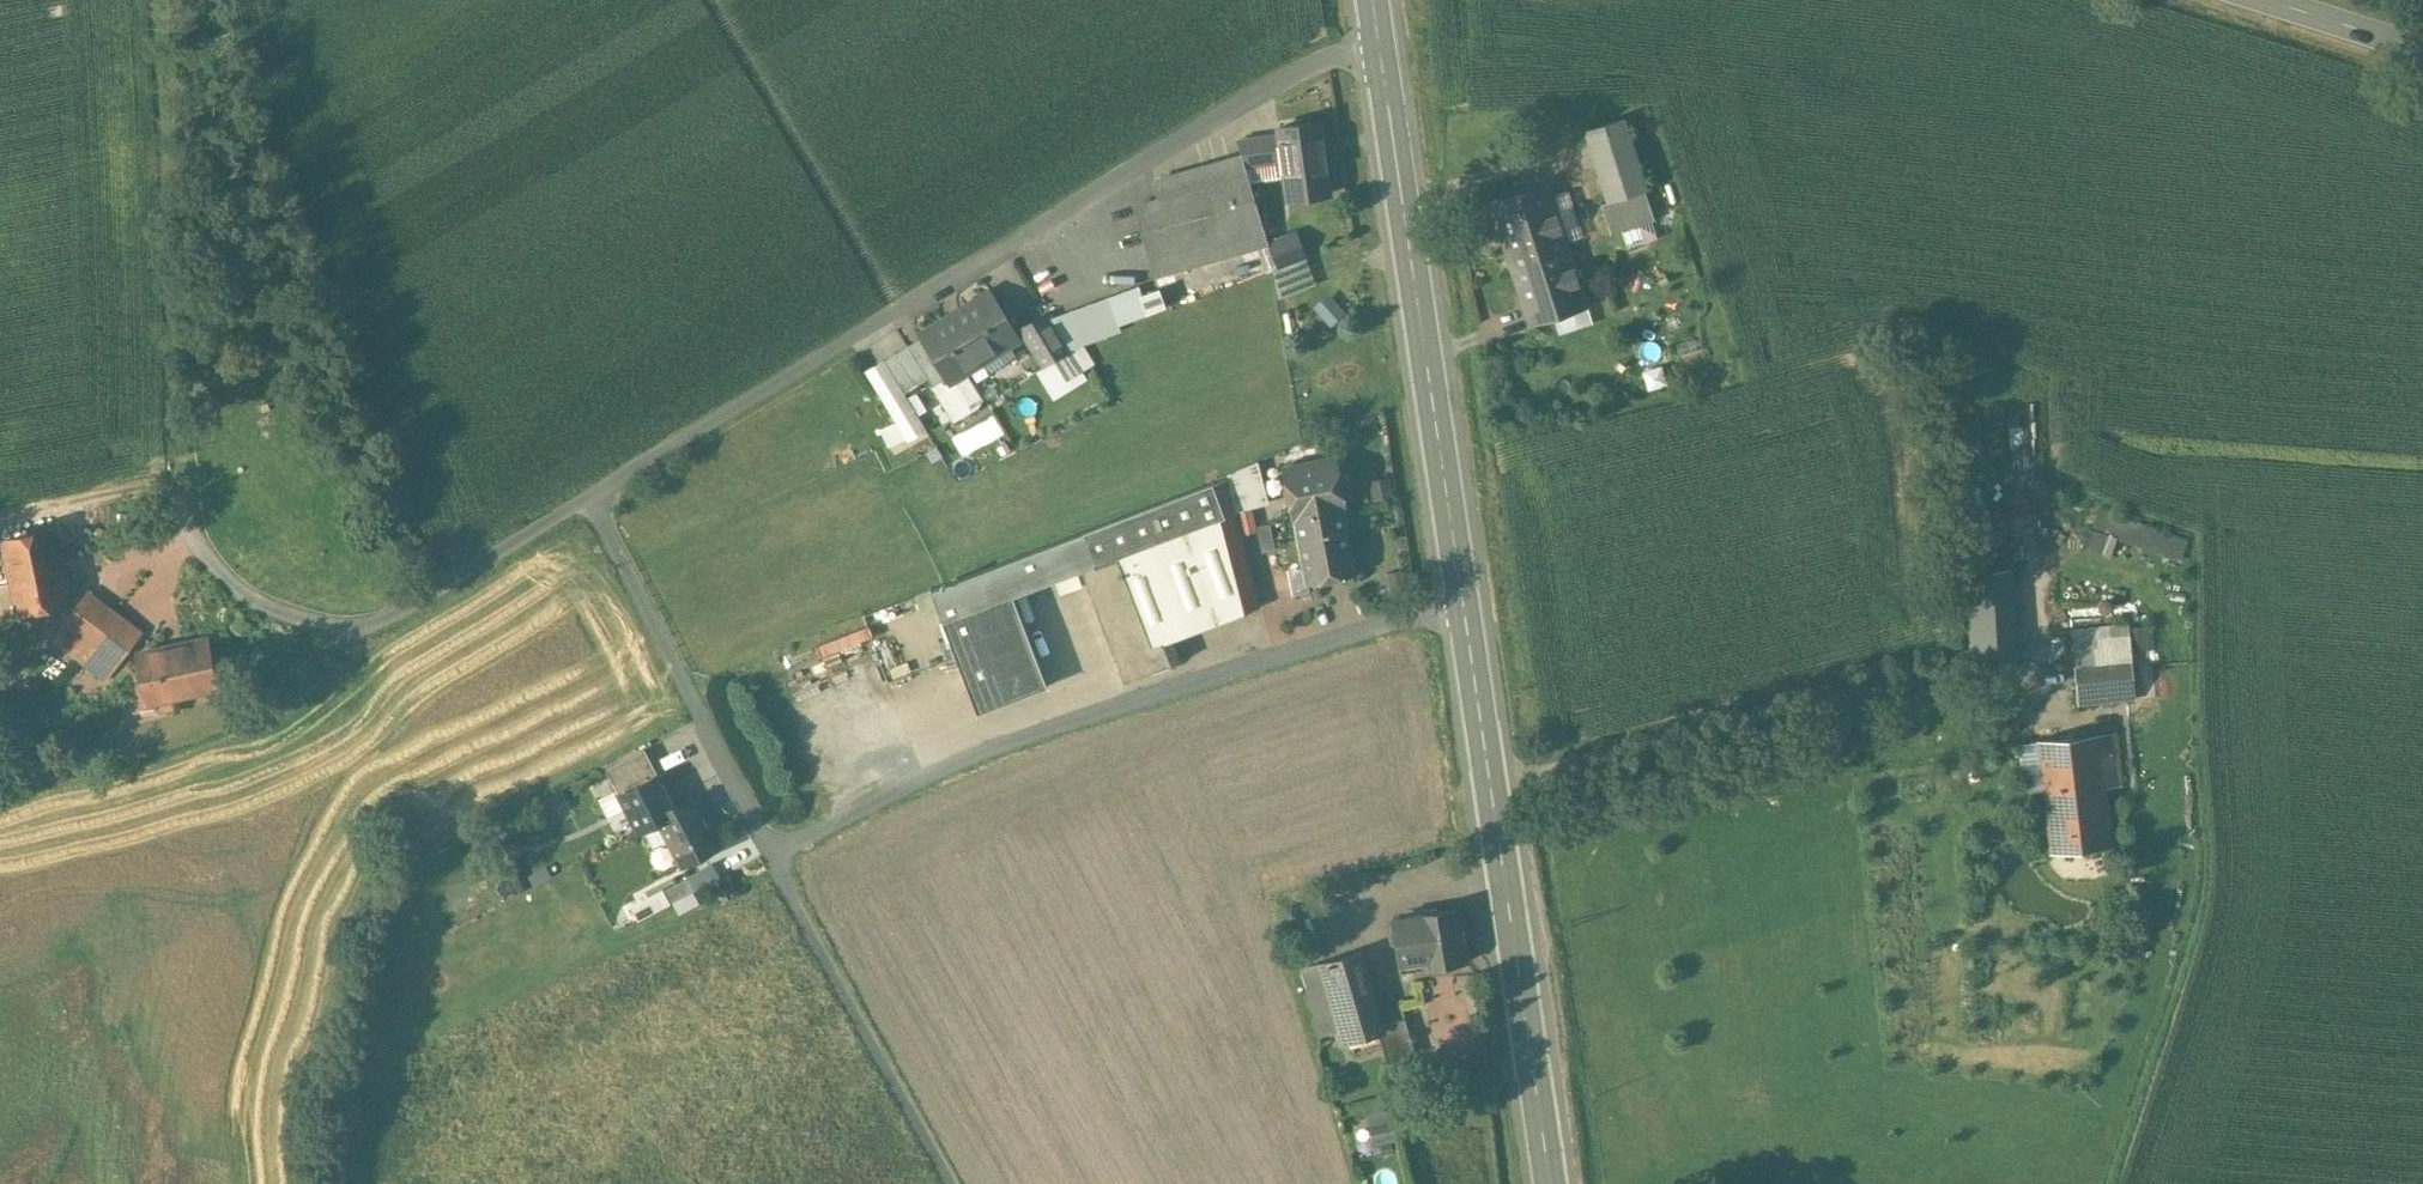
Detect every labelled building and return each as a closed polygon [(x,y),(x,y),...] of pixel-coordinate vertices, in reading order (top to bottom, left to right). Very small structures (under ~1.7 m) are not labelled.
[(1319,126),(1279,131),(1280,136),(1284,163),(1286,178),(1326,173),(1319,126)] [(1637,132),(1597,144),(1626,239),(1665,227),(1637,132)] [(1280,136),(1238,141),(1243,159),(1246,168),(1284,163),(1280,136)] [(1243,159),(1154,184),(1159,203),(1138,208),(1157,276),(1250,250),(1240,214),(1258,209),(1246,168),(1243,159)] [(1326,173),(1286,178),(1289,200),(1329,195),(1326,173)] [(1586,305),(1547,188),(1493,205),(1531,323),(1586,305)] [(1295,234),(1269,244),(1277,268),(1304,257),(1295,234)] [(1139,286),(1106,299),(1116,324),(1149,311),(1142,293),(1139,286)] [(1158,286),(1142,293),(1149,311),(1165,305),(1161,295),(1158,286)] [(1178,300),(1174,290),(1161,295),(1165,305),(1178,300)] [(992,292),(919,336),(921,339),(945,379),(948,383),(970,370),(967,365),(997,346),(1000,351),(1020,339),(992,292)] [(1332,294),(1318,307),(1334,325),(1348,312),(1332,294)] [(1106,299),(1049,321),(1067,351),(1067,352),(1119,331),(1116,324),(1106,299)] [(1049,321),(1045,314),(1021,329),(1045,367),(1068,353),(1067,352),(1067,351),(1049,321)] [(945,379),(921,339),(908,346),(927,378),(933,387),(945,379)] [(908,346),(884,361),(903,393),(927,378),(908,346)] [(903,393),(884,361),(867,371),(910,440),(926,430),(917,415),(903,393)] [(1651,388),(1671,384),(1667,365),(1647,370),(1651,388)] [(927,378),(903,393),(917,415),(941,400),(933,387),(927,378)] [(1334,460),(1284,470),(1294,518),(1296,518),(1342,509),(1344,508),(1334,460)] [(1375,498),(1395,496),(1393,478),(1373,480),(1375,498)] [(1273,520),(1262,481),(1250,485),(1261,524),(1273,520)] [(1261,524),(1250,485),(1230,494),(1231,497),(1240,529),(1261,524)] [(1231,497),(1088,552),(1100,583),(1188,549),(1188,550),(1241,533),(1240,529),(1231,497)] [(2185,558),(2192,538),(2099,508),(2092,529),(2185,558)] [(1342,509),(1296,518),(1308,583),(1354,574),(1342,509)] [(2117,556),(2123,538),(2094,528),(2088,546),(2117,556)] [(55,532),(7,542),(21,609),(69,599),(63,572),(65,571),(61,554),(60,554),(55,532)] [(1241,533),(1188,550),(1223,641),(1201,650),(1266,626),(1241,533)] [(1281,568),(1275,542),(1260,546),(1266,571),(1281,568)] [(1075,557),(937,609),(947,638),(983,731),(1052,704),(1018,615),(1087,589),(1129,699),(1170,684),(1177,687),(1185,676),(1177,658),(1201,650),(1223,641),(1188,550),(1188,549),(1100,583),(1088,552),(1075,557)] [(2010,569),(1973,572),(1973,576),(1967,576),(1973,664),(1979,664),(1979,668),(2016,665),(2010,569)] [(103,628),(76,608),(53,638),(80,659),(103,628)] [(937,609),(869,634),(881,663),(947,638),(937,609)] [(130,649),(103,628),(80,659),(107,679),(130,649)] [(207,640),(140,654),(150,702),(217,688),(207,640)] [(2131,652),(2076,657),(2080,705),(2136,699),(2131,652)] [(2116,735),(2041,743),(2052,852),(2111,846),(2104,782),(2120,781),(2116,735)] [(656,854),(676,844),(673,838),(692,829),(662,771),(623,791),(656,854)] [(692,829),(673,838),(676,844),(699,889),(737,869),(722,840),(728,837),(718,816),(692,829)] [(1457,910),(1390,920),(1398,969),(1464,959),(1457,910)] [(1354,955),(1316,967),(1330,1013),(1335,1011),(1368,1001),(1354,955)] [(1330,1013),(1316,967),(1302,971),(1322,1036),(1340,1031),(1335,1011),(1330,1013)] [(1368,1001),(1335,1011),(1340,1031),(1343,1038),(1338,1039),(1339,1041),(1377,1029),(1376,1028),(1368,1001)] [(1407,1017),(1376,1028),(1377,1029),(1388,1067),(1420,1057),(1407,1017)] [(1389,1097),(1366,1102),(1375,1145),(1398,1140),(1389,1097)]
